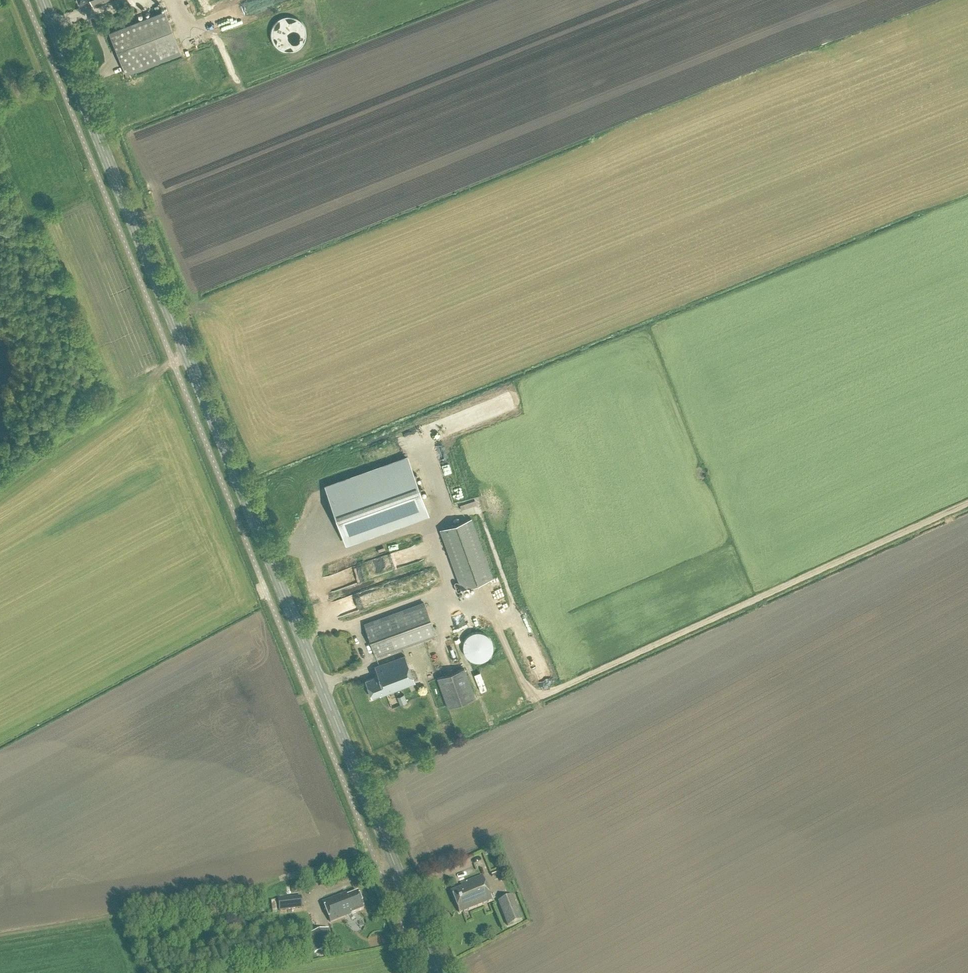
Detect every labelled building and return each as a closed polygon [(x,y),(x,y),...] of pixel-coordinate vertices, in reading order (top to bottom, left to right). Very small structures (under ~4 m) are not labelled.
[(263,11),(292,3),(292,0),(260,0),(263,11)] [(248,8),(252,16),(261,11),(257,3),(248,8)] [(164,11),(108,32),(126,74),(181,52),(164,11)] [(277,29),(285,48),(301,42),(293,23),(277,29)] [(269,39),(274,41),(277,34),(271,32),(269,39)] [(222,472),(228,470),(224,454),(218,456),(222,472)] [(409,458),(327,487),(346,541),(428,512),(409,458)] [(469,493),(478,492),(477,485),(469,486),(469,493)] [(461,590),(492,579),(473,520),(442,530),(461,590)] [(335,582),(319,583),(319,595),(336,594),(335,582)] [(496,615),(508,610),(501,593),(495,596),(498,604),(493,607),(496,615)] [(365,622),(375,653),(435,634),(424,602),(365,622)] [(403,653),(379,663),(373,665),(377,676),(365,681),(371,698),(414,681),(403,653)] [(436,678),(447,707),(475,697),(465,667),(436,678)] [(461,878),(462,884),(473,881),(471,875),(461,878)] [(490,902),(480,877),(460,886),(462,889),(450,893),(459,915),(490,902)] [(331,923),(347,917),(365,910),(358,894),(347,898),(346,896),(324,904),(331,923)] [(278,900),(279,912),(302,909),(301,897),(278,900)] [(497,903),(507,927),(522,921),(512,897),(497,903)] [(328,930),(308,935),(314,954),(333,948),(328,930)]
